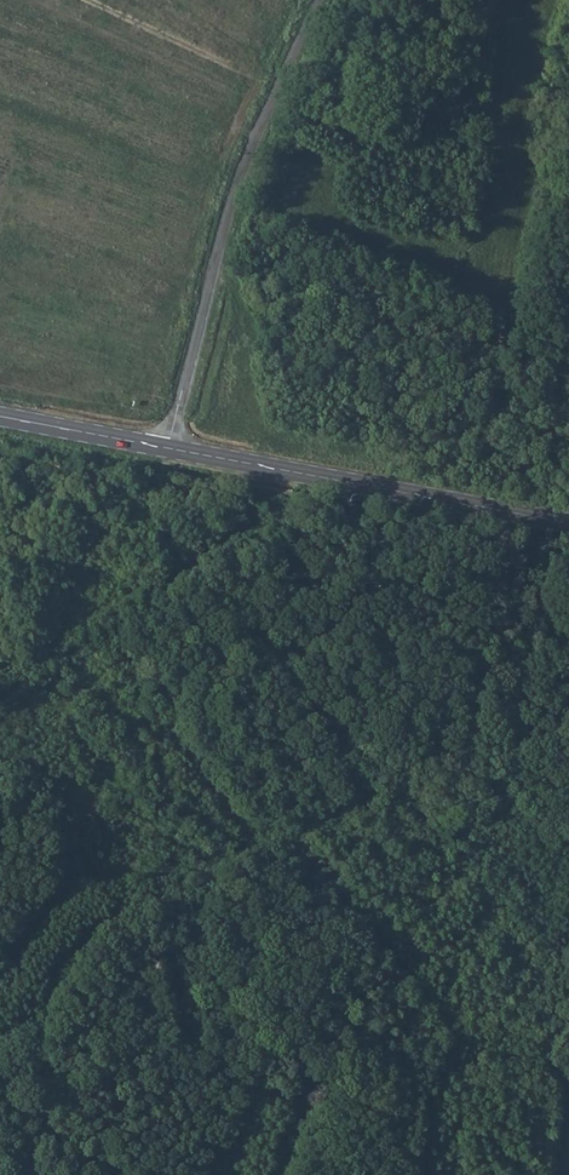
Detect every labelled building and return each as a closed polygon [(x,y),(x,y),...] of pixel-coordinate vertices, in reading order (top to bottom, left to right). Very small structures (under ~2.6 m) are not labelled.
[(462,112),(474,112),(473,100),(461,100),(462,112)]
